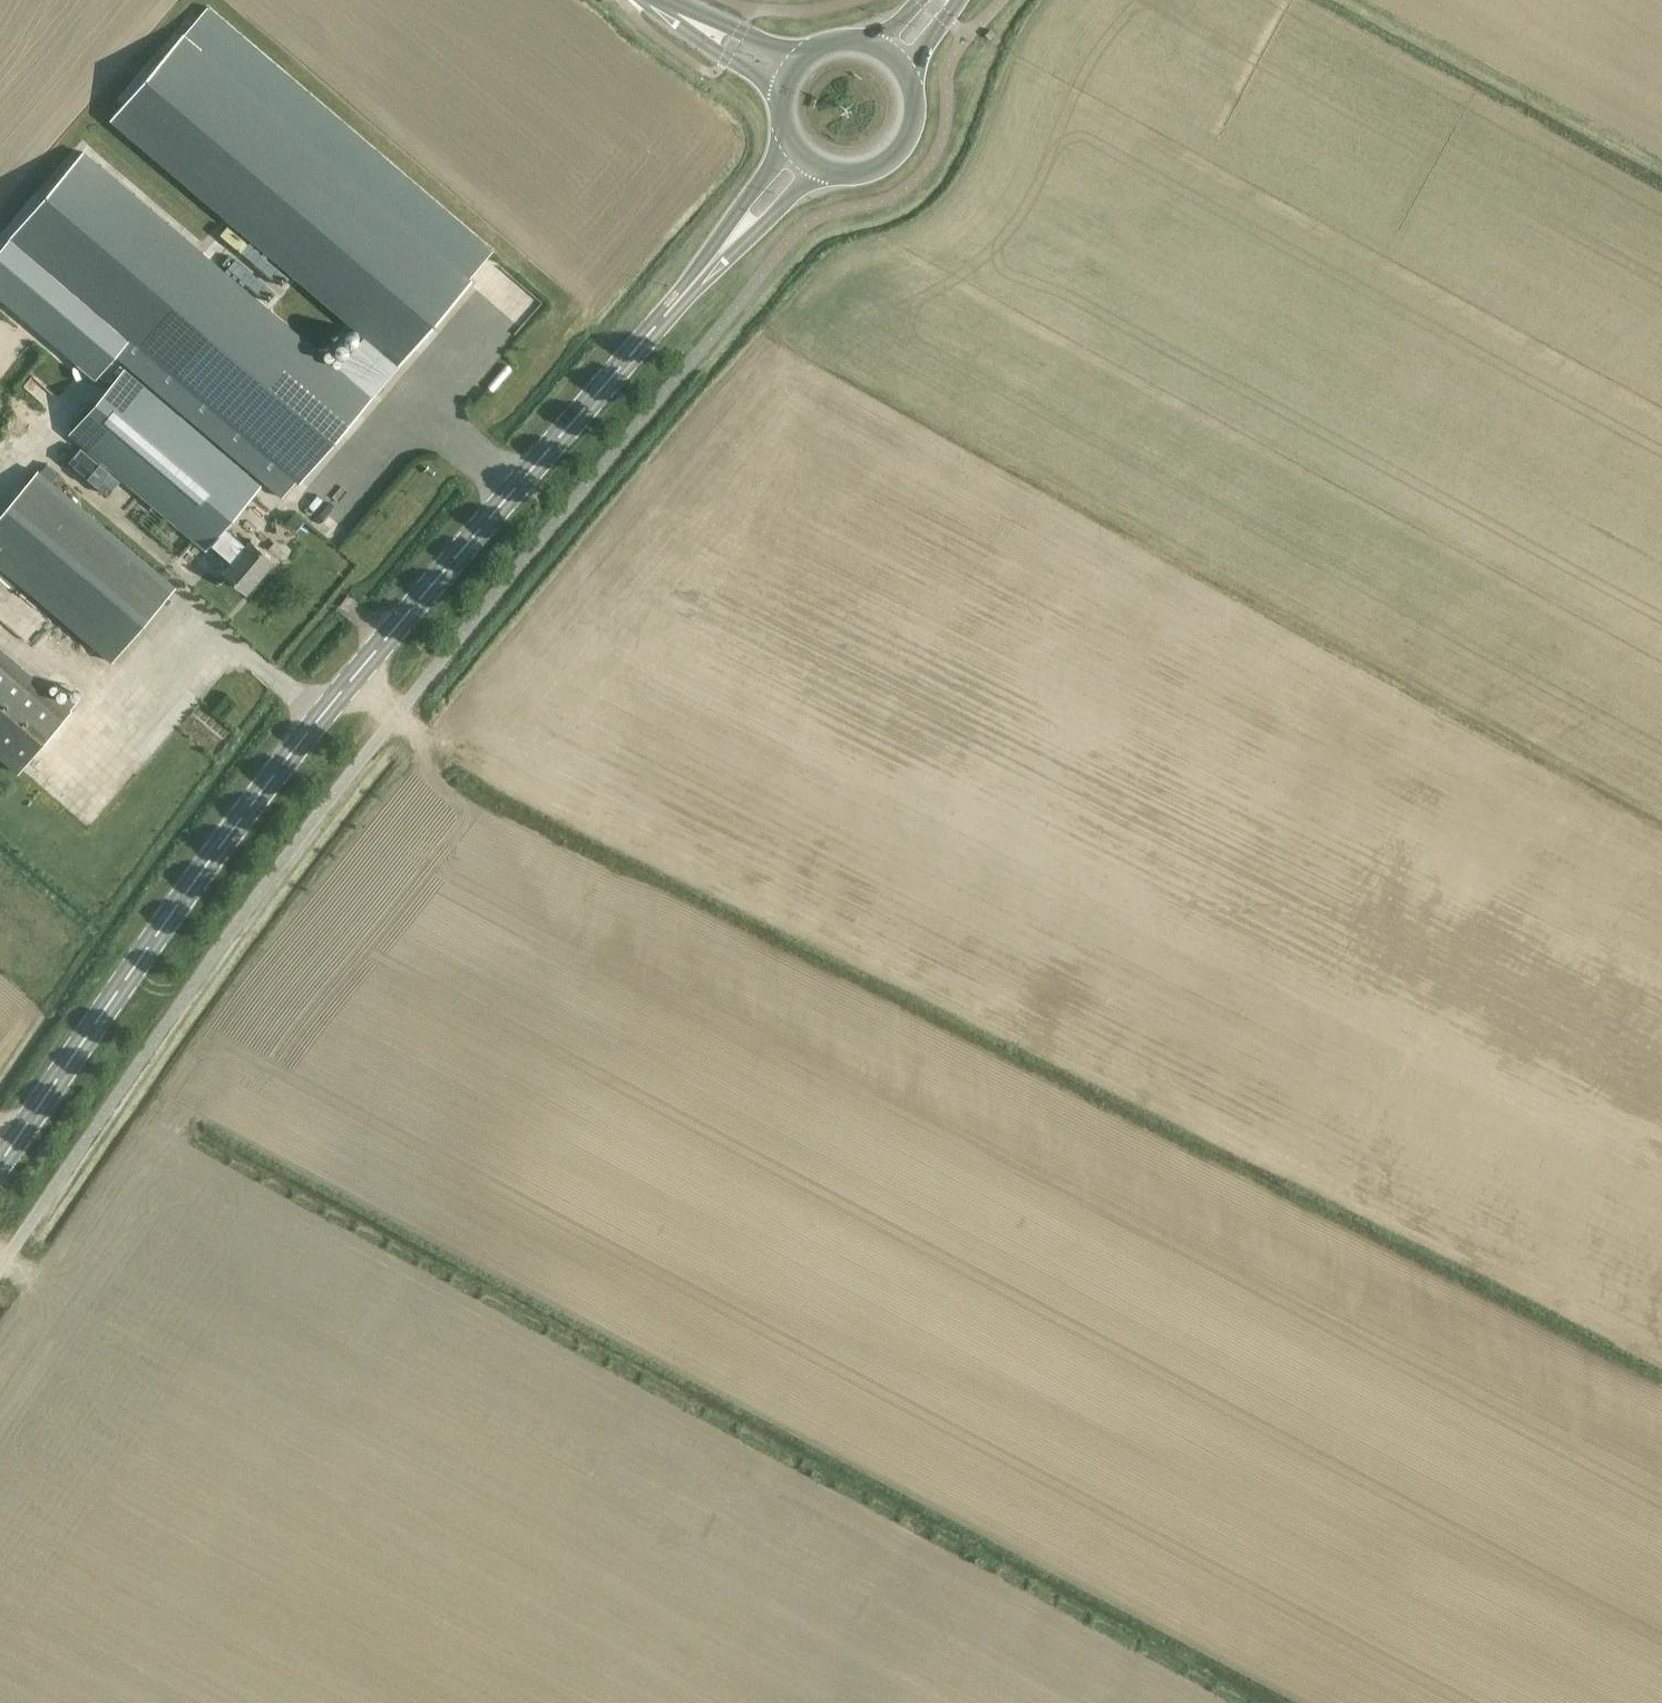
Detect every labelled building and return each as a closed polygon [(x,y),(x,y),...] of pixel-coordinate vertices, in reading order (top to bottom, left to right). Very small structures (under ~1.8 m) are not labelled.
[(184,32),(110,119),(365,336),(352,351),(387,381),(471,282),(473,279),(332,159),(184,32)] [(84,150),(10,237),(121,332),(129,338),(300,483),(387,381),(352,351),(339,367),(84,150)] [(262,486),(245,471),(123,368),(67,433),(206,551),(212,544),(233,561),(225,571),(249,591),(275,559),(252,539),(247,544),(227,527),(262,486)] [(159,573),(38,470),(0,515),(0,564),(114,660),(176,587),(159,573)] [(0,649),(0,757),(19,773),(72,710),(0,649)]
